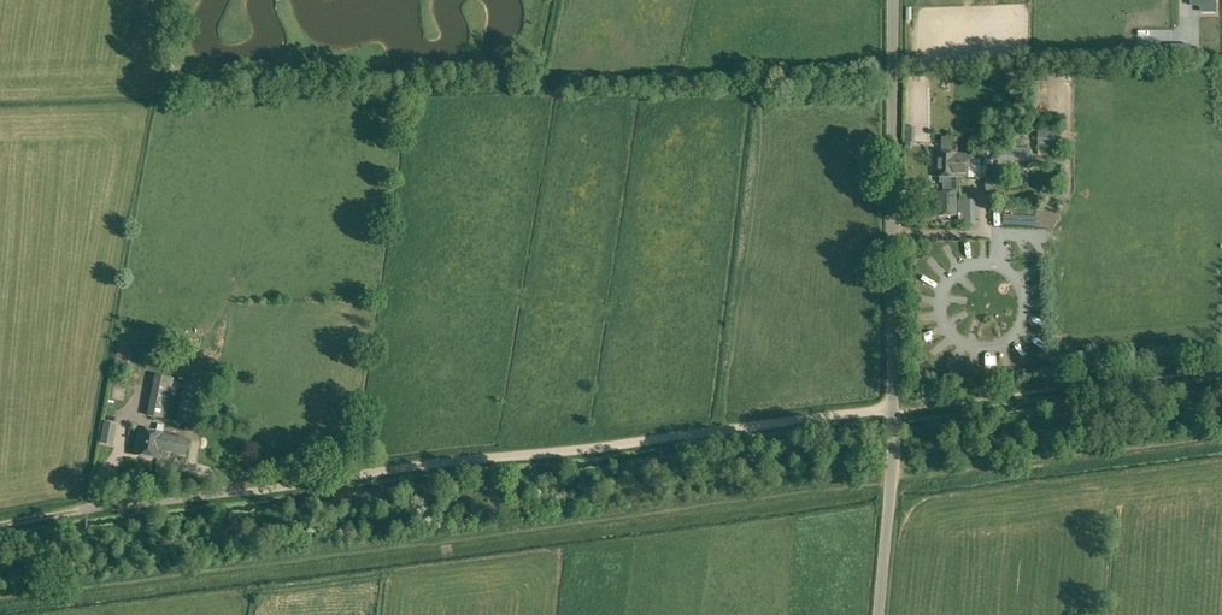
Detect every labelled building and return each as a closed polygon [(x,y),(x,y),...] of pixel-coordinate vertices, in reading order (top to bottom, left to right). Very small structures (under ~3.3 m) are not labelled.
[(1201,54),(1202,45),(1195,44),(1193,53),(1201,54)] [(1171,50),(1171,60),(1181,60),(1181,45),(1172,45),(1171,45),(1171,50)] [(1142,59),(1171,60),(1171,50),(1142,50),(1142,59)] [(1038,126),(1038,154),(1047,155),(1047,150),(1061,150),(1061,126),(1038,126)] [(1030,146),(999,145),(999,150),(991,149),(990,160),(1029,161),(1030,146)] [(935,175),(953,176),(954,152),(936,151),(935,175)] [(954,152),(953,176),(955,176),(955,175),(967,176),(968,166),(981,166),(981,153),(968,153),(956,153),(956,152),(954,152)] [(986,192),(1007,191),(1006,178),(986,179),(986,192)] [(955,191),(936,192),(937,214),(956,214),(955,191)] [(979,216),(978,196),(962,197),(963,217),(979,216)] [(161,352),(158,351),(154,350),(151,363),(158,364),(161,352)] [(173,376),(157,373),(155,373),(147,415),(165,419),(173,376)] [(204,385),(185,381),(177,421),(196,425),(204,385)] [(115,425),(105,423),(103,433),(113,435),(115,425)] [(162,435),(162,434),(162,433),(139,429),(134,454),(158,458),(159,450),(185,454),(188,439),(162,435)]
